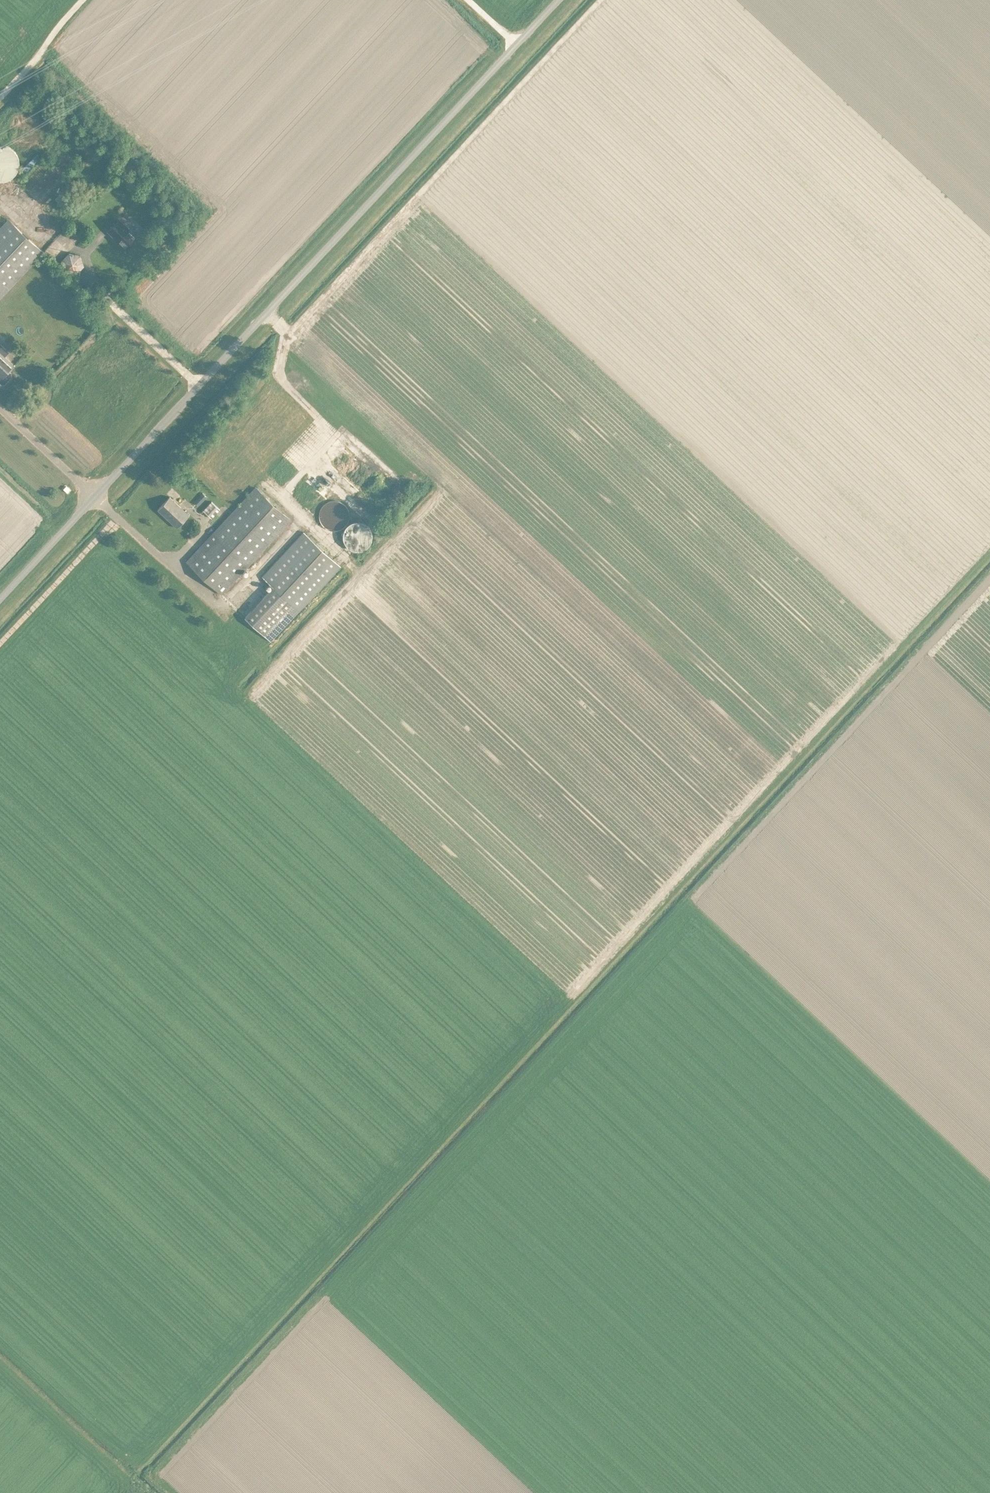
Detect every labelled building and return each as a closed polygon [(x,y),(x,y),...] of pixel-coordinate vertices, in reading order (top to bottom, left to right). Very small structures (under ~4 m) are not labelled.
[(0,180),(3,179),(5,178),(7,177),(10,176),(11,174),(13,172),(14,170),(15,167),(16,165),(16,163),(16,160),(16,157),(15,155),(14,152),(12,150),(11,149),(9,147),(7,146),(4,145),(2,144),(0,144),(0,180)] [(104,230),(122,246),(133,235),(115,218),(104,230)] [(40,251),(5,219),(0,224),(0,293),(40,251)] [(1,382),(8,375),(8,372),(5,370),(11,364),(10,364),(1,356),(6,351),(0,345),(0,382),(1,382)] [(184,560),(219,592),(287,519),(252,487),(184,560)] [(154,508),(155,509),(155,508),(173,526),(173,527),(186,514),(185,513),(185,514),(166,496),(167,496),(166,495),(154,508)] [(200,509),(208,517),(216,508),(208,500),(200,509)] [(342,507),(341,505),(340,504),(339,503),(337,502),(336,502),(335,501),(333,501),(332,500),(330,500),(329,500),(328,500),(326,501),(325,501),(324,501),(323,502),(321,503),(320,504),(318,506),(317,507),(316,510),(316,511),(316,514),(316,516),(316,518),(317,520),(317,522),(319,524),(320,526),(322,527),(324,528),(326,529),(328,529),(330,529),(331,529),(334,529),(336,528),(338,527),(339,526),(341,524),(342,522),(343,520),(344,518),(344,516),(344,514),(344,513),(344,511),(343,509),(343,508),(342,507)] [(367,525),(366,524),(365,523),(364,521),(362,520),(361,520),(359,519),(358,519),(356,519),(355,518),(354,518),(352,519),(351,519),(350,519),(349,520),(347,520),(345,521),(344,523),(342,525),(341,526),(340,528),(340,530),(339,533),(339,535),(340,537),(340,539),(341,541),(343,543),(344,545),(346,546),(348,548),(350,548),(352,549),(354,549),(356,549),(358,548),(361,548),(363,546),(364,545),(366,543),(367,542),(369,539),(369,537),(370,535),(370,533),(370,531),(369,530),(369,528),(368,526),(367,525)] [(271,585),(242,616),(267,640),(337,565),(300,531),(259,575),(271,585)]
